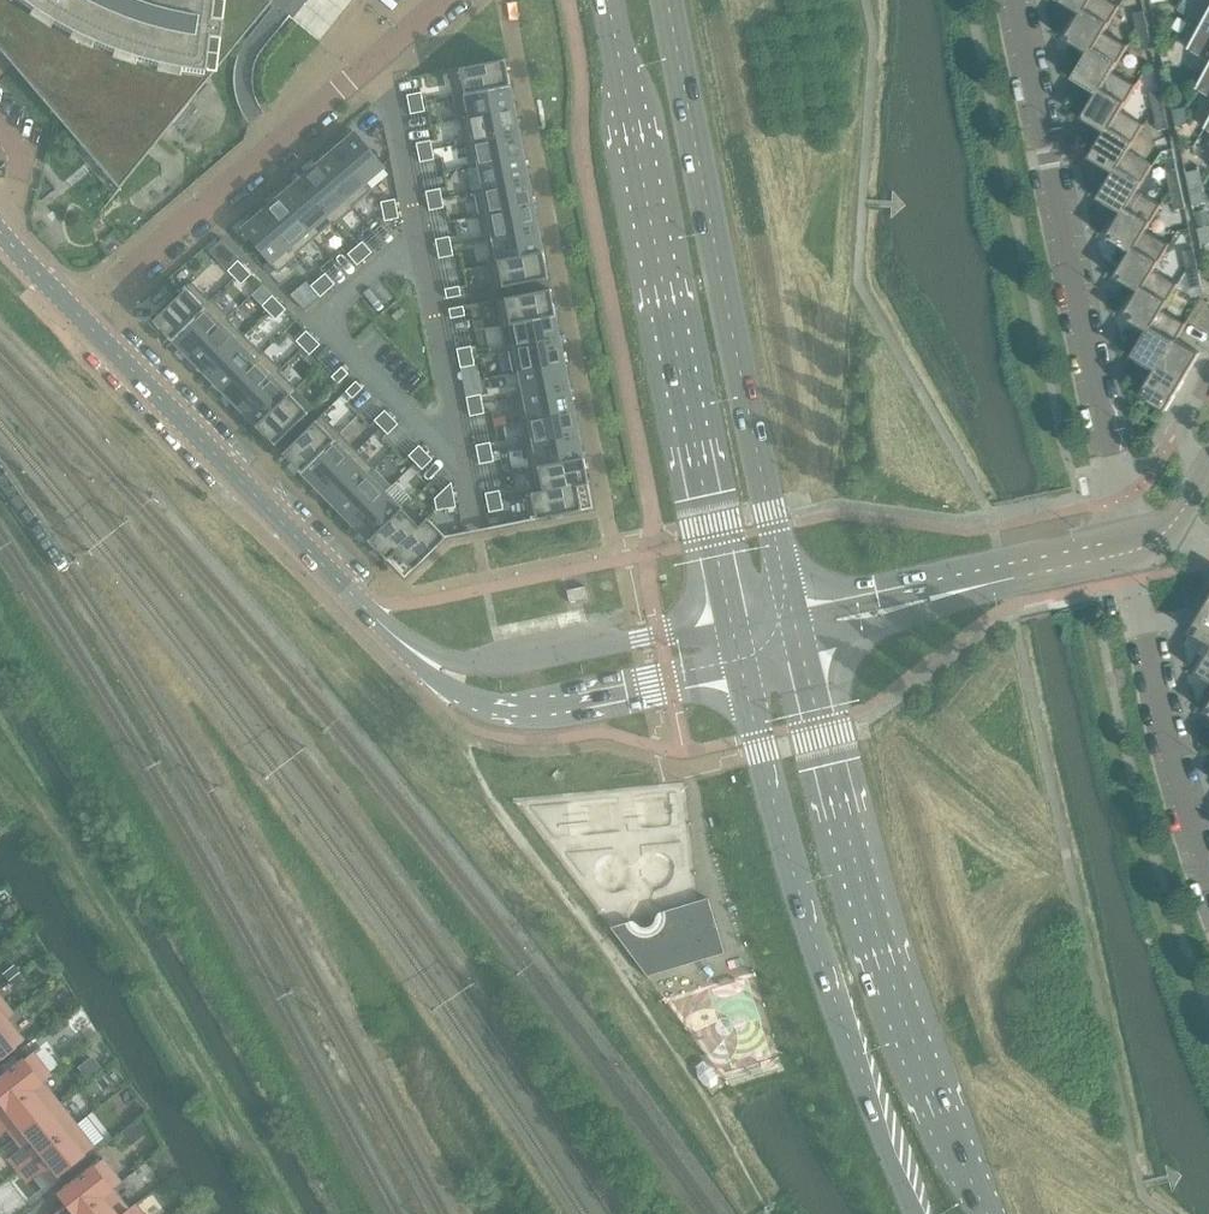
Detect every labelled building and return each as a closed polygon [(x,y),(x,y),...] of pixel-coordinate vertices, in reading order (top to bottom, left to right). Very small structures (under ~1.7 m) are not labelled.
[(7,57),(120,189),(270,5),(273,1),(272,0),(0,0),(0,49),(7,57)] [(1074,8),(1083,13),(1091,0),(1059,0),(1074,8)] [(1121,5),(1112,0),(1091,0),(1083,13),(1074,8),(1071,12),(1080,17),(1066,39),(1081,48),(1090,54),(1105,30),(1106,31),(1121,5)] [(1179,10),(1192,18),(1202,0),(1185,0),(1179,10)] [(1192,18),(1203,25),(1189,49),(1208,61),(1208,0),(1202,0),(1192,18)] [(1149,29),(1145,11),(1134,13),(1138,32),(1149,29)] [(1153,48),(1149,29),(1138,32),(1142,50),(1153,48)] [(1114,71),(1130,45),(1106,31),(1105,30),(1090,54),(1081,48),(1078,52),(1086,58),(1074,78),(1090,87),(1099,93),(1113,70),(1114,71)] [(510,85),(505,60),(448,71),(453,96),(510,85)] [(1197,88),(1208,95),(1208,69),(1197,88)] [(1138,85),(1114,71),(1113,70),(1099,93),(1090,87),(1087,92),(1095,97),(1083,118),(1098,127),(1107,132),(1121,109),(1123,110),(1138,85)] [(460,120),(514,109),(510,85),(453,96),(458,121),(461,120),(460,120)] [(1165,109),(1161,90),(1150,93),(1154,111),(1165,109)] [(423,102),(421,93),(407,95),(409,105),(423,102)] [(425,112),(423,102),(409,105),(410,114),(425,112)] [(1190,123),(1186,107),(1173,109),(1177,126),(1190,123)] [(465,144),(519,133),(515,110),(514,109),(460,120),(461,120),(465,144)] [(1146,124),(1123,110),(1121,109),(1107,132),(1098,127),(1095,131),(1104,136),(1091,157),(1106,167),(1116,172),(1129,149),(1130,150),(1146,124)] [(1169,128),(1165,109),(1154,111),(1158,130),(1169,128)] [(385,167),(355,132),(336,148),(335,149),(365,184),(366,183),(385,167)] [(524,157),(519,134),(519,133),(465,144),(465,145),(470,169),(479,167),(478,166),(524,157)] [(432,150),(430,141),(416,143),(418,153),(432,150)] [(365,184),(335,149),(317,164),(316,165),(352,207),(353,206),(372,190),(366,183),(365,184)] [(1139,190),(1155,164),(1130,150),(1129,149),(1116,172),(1106,167),(1103,171),(1112,176),(1100,198),(1115,206),(1124,212),(1138,189),(1139,190)] [(434,160),(432,150),(418,153),(420,162),(434,160)] [(529,183),(524,158),(524,157),(478,166),(479,167),(483,192),(529,183)] [(352,207),(316,165),(298,181),(334,223),(333,223),(335,226),(355,208),(353,206),(352,207)] [(1203,186),(1200,169),(1186,172),(1190,188),(1203,186)] [(1182,188),(1178,170),(1167,172),(1171,190),(1182,188)] [(334,223),(298,181),(297,182),(279,197),(315,239),(333,223),(334,223)] [(534,207),(529,183),(483,192),(475,193),(480,218),(534,207)] [(1207,202),(1203,186),(1190,188),(1193,205),(1207,202)] [(1186,207),(1182,188),(1171,190),(1175,209),(1186,207)] [(442,198),(440,189),(426,192),(428,201),(442,198)] [(1163,204),(1139,190),(1138,189),(1124,212),(1115,206),(1113,211),(1121,216),(1108,237),(1123,247),(1132,252),(1146,229),(1148,230),(1163,204)] [(315,239),(279,197),(277,199),(262,212),(261,213),(296,254),(297,254),(315,239)] [(444,208),(442,198),(428,201),(429,211),(444,208)] [(397,209),(395,199),(381,202),(383,212),(397,209)] [(538,229),(534,207),(480,218),(484,241),(487,241),(487,239),(538,229)] [(399,218),(397,209),(383,212),(385,221),(399,218)] [(1195,213),(1198,228),(1208,226),(1208,214),(1208,210),(1195,213)] [(296,254),(261,213),(241,229),(279,273),(299,256),(297,254),(296,254)] [(1198,228),(1202,245),(1208,243),(1208,226),(1198,228)] [(543,252),(538,231),(538,229),(487,239),(487,241),(491,262),(492,263),(543,253),(543,252)] [(1156,269),(1171,244),(1148,230),(1146,229),(1132,252),(1123,247),(1120,251),(1128,256),(1116,277),(1131,286),(1141,291),(1154,268),(1156,269)] [(451,246),(449,237),(435,240),(437,249),(451,246)] [(372,253),(363,242),(355,248),(365,259),(372,253)] [(453,256),(451,246),(437,249),(439,259),(453,256)] [(365,259),(355,248),(348,254),(357,265),(365,259)] [(1198,267),(1195,249),(1184,251),(1187,270),(1198,267)] [(548,279),(543,253),(492,263),(491,262),(489,263),(494,289),(548,279)] [(234,278),(245,268),(238,261),(228,271),(234,278)] [(1202,286),(1198,267),(1187,270),(1191,289),(1202,286)] [(241,285),(252,275),(245,268),(234,278),(241,285)] [(1179,283),(1156,269),(1154,268),(1141,291),(1131,286),(1128,290),(1137,295),(1124,316),(1139,325),(1149,331),(1163,308),(1164,309),(1179,283)] [(335,284),(325,273),(318,280),(328,291),(335,284)] [(328,291),(318,280),(311,286),(320,297),(328,291)] [(171,340),(211,301),(210,300),(193,283),(186,289),(175,300),(172,298),(151,319),(170,339),(171,340)] [(461,296),(459,286),(445,289),(447,299),(461,296)] [(555,315),(550,289),(496,300),(501,325),(555,315)] [(269,313),(279,303),(272,296),(262,306),(269,313)] [(188,357),(228,319),(229,320),(231,318),(212,298),(210,300),(211,301),(171,340),(188,357)] [(276,320),(286,310),(279,303),(269,313),(276,320)] [(465,316),(463,306),(449,309),(451,319),(465,316)] [(1157,371),(1177,337),(1178,339),(1188,323),(1164,309),(1163,308),(1149,331),(1139,325),(1136,330),(1145,335),(1133,356),(1148,365),(1145,369),(1154,374),(1156,370),(1157,371)] [(560,339),(555,315),(501,325),(506,351),(509,350),(508,349),(560,339)] [(205,375),(245,336),(229,320),(228,319),(188,357),(189,358),(205,375)] [(303,348),(313,338),(306,331),(296,341),(303,348)] [(223,392),(262,354),(261,353),(245,336),(205,375),(222,391),(223,392)] [(1166,411),(1201,352),(1178,339),(1177,337),(1157,371),(1156,370),(1154,374),(1141,395),(1166,411)] [(310,355),(320,345),(313,338),(303,348),(310,355)] [(564,363),(560,340),(560,339),(508,349),(509,350),(513,374),(519,373),(519,372),(564,363)] [(473,356),(471,346),(457,349),(459,359),(473,356)] [(240,410),(279,371),(280,372),(282,370),(263,351),(261,353),(262,354),(223,392),(240,410)] [(475,365),(473,356),(459,359),(461,368),(475,365)] [(569,386),(565,364),(564,363),(519,372),(519,373),(523,395),(524,396),(569,387),(569,386)] [(338,384),(348,374),(342,367),(332,377),(338,384)] [(257,427),(296,389),(280,372),(279,371),(240,410),(241,411),(257,427)] [(352,399),(363,388),(356,381),(346,392),(352,399)] [(574,411),(569,387),(524,396),(523,395),(515,396),(520,423),(523,422),(523,421),(574,411)] [(275,446),(314,407),(297,390),(296,389),(257,427),(258,428),(275,446)] [(482,404),(481,394),(466,397),(468,407),(482,404)] [(484,414),(482,404),(468,407),(470,416),(484,414)] [(381,428),(391,417),(385,411),(374,421),(381,428)] [(578,434),(574,412),(574,411),(523,421),(523,422),(527,444),(527,445),(579,435),(578,434)] [(301,472),(340,433),(339,433),(322,415),(283,454),(300,471),(301,472)] [(388,435),(398,424),(391,417),(381,428),(388,435)] [(318,490),(357,451),(356,450),(340,433),(301,472),(317,489),(318,490)] [(583,458),(579,435),(527,445),(527,444),(524,444),(529,468),(529,470),(583,459),(583,458)] [(492,452),(490,443),(476,445),(478,455),(492,452)] [(415,463),(426,453),(419,446),(409,456),(415,463)] [(369,475),(375,469),(357,451),(318,490),(335,507),(368,475),(369,475)] [(494,461),(492,452),(478,455),(479,464),(494,461)] [(422,470),(433,459),(426,453),(415,463),(422,470)] [(588,484),(583,459),(529,470),(534,493),(534,494),(577,485),(577,487),(588,484)] [(352,525),(385,492),(369,475),(368,475),(335,507),(336,508),(352,525)] [(451,483),(443,491),(446,509),(456,507),(451,483)] [(582,511),(577,487),(577,485),(534,494),(534,493),(525,494),(530,519),(530,521),(582,511)] [(501,500),(499,490),(485,493),(487,503),(501,500)] [(446,509),(443,491),(434,499),(436,510),(446,509)] [(369,542),(402,510),(401,509),(385,492),(352,525),(368,541),(369,542)] [(503,509),(501,500),(487,503),(489,512),(503,509)] [(395,552),(426,521),(425,520),(408,503),(401,509),(402,510),(369,542),(387,560),(395,552)] [(413,570),(446,537),(445,536),(427,518),(425,520),(426,521),(395,552),(413,570)] [(587,598),(585,586),(567,590),(569,602),(587,598)] [(1191,632),(1208,643),(1208,601),(1191,632)] [(1198,672),(1208,678),(1208,654),(1198,672)] [(724,953),(708,898),(660,912),(659,913),(658,913),(658,914),(657,914),(656,915),(655,919),(654,921),(653,923),(652,924),(650,926),(648,927),(646,927),(644,927),(642,927),(640,926),(638,925),(636,923),(635,922),(633,922),(632,921),(630,921),(629,922),(610,927),(647,976),(724,953)] [(13,1014),(0,998),(0,1024),(13,1014)] [(24,1041),(7,1019),(13,1014),(0,1024),(0,1060),(24,1041)] [(51,1075),(34,1052),(0,1079),(0,1115),(51,1075)] [(59,1104),(43,1083),(52,1075),(51,1075),(0,1115),(0,1135),(8,1129),(16,1138),(59,1104)] [(19,1170),(76,1125),(59,1104),(16,1138),(23,1148),(9,1158),(19,1170)] [(143,1113),(121,1132),(131,1145),(153,1126),(154,1126),(149,1120),(143,1113)] [(50,1182),(94,1147),(76,1125),(19,1170),(29,1183),(42,1172),(50,1182)] [(121,1182),(103,1159),(59,1194),(67,1204),(55,1213),(80,1213),(121,1182)] [(135,1206),(134,1205),(128,1209),(112,1189),(121,1182),(80,1213),(124,1213),(135,1206)] [(135,1206),(124,1213),(142,1213),(135,1206)]
